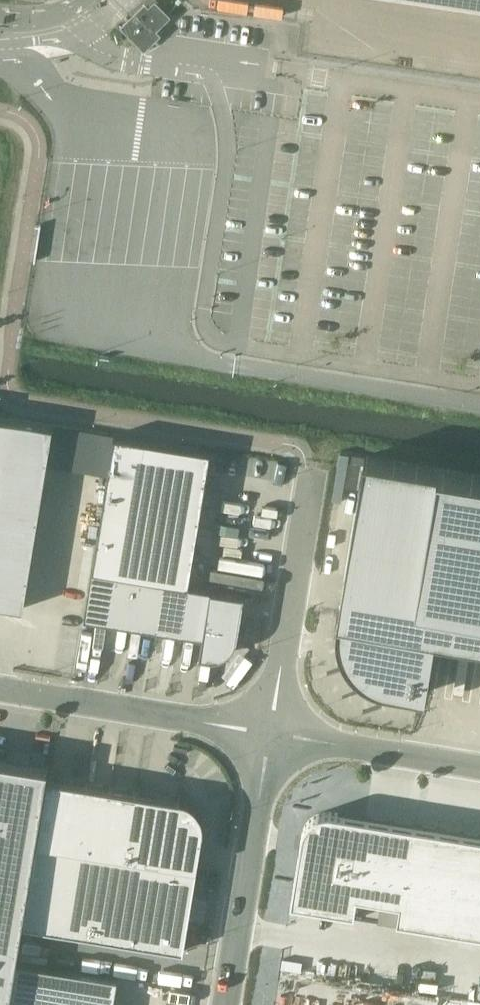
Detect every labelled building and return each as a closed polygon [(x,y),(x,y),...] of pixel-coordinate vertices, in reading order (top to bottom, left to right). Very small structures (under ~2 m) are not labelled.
[(128,25),(133,30),(146,43),(156,33),(153,30),(167,17),(156,6),(149,12),(146,8),(128,25)] [(23,608),(30,565),(35,537),(53,425),(0,416),(0,604),(23,608)] [(189,584),(211,450),(114,435),(93,569),(116,573),(140,577),(164,580),(187,584),(189,584)] [(338,627),(338,631),(338,635),(339,639),(340,644),(341,648),(343,652),(345,655),(347,659),(349,663),(352,666),(355,669),(358,672),(361,674),(364,677),(368,679),(371,681),(375,682),(379,684),(383,685),(387,686),(425,692),(426,692),(427,692),(437,633),(479,640),(479,474),(365,455),(339,614),(338,618),(338,623),(338,627)] [(93,569),(85,617),(108,621),(116,573),(93,569)] [(132,625),(140,577),(116,573),(108,621),(132,625)] [(140,577),(132,625),(156,629),(164,580),(140,577)] [(179,633),(187,584),(164,580),(156,629),(179,633)] [(187,584),(179,633),(203,637),(206,618),(211,588),(189,584),(187,584)] [(244,594),(211,588),(206,618),(239,624),(244,594)] [(239,624),(206,618),(203,637),(199,655),(211,657),(216,657),(221,656),(225,654),(229,651),(232,648),(235,644),(237,639),(239,624)] [(12,997),(18,960),(25,924),(38,842),(48,776),(50,766),(0,757),(0,1004),(11,1004),(12,997)] [(39,841),(77,847),(88,783),(48,776),(38,842),(39,842),(39,841)] [(88,783),(77,847),(101,851),(112,787),(88,783)] [(101,851),(125,855),(135,791),(112,787),(101,851)] [(203,830),(204,827),(204,823),(203,819),(202,816),(200,812),(198,809),(196,806),(193,804),(190,802),(187,800),(183,799),(180,798),(135,791),(125,855),(188,866),(197,868),(203,830)] [(400,919),(408,871),(415,824),(334,811),(331,810),(328,810),(325,811),(322,811),(320,812),(317,813),(314,815),(312,816),(310,818),(308,820),(306,823),(305,825),(304,828),(303,830),(302,833),(308,834),(304,854),(299,853),(291,901),(400,919)] [(408,871),(431,875),(439,828),(415,824),(408,871)] [(455,879),(463,832),(439,828),(431,875),(455,879)] [(455,879),(479,883),(479,876),(479,835),(463,832),(455,879)] [(39,842),(38,842),(25,924),(75,932),(184,951),(198,868),(197,868),(39,842)] [(408,871),(400,919),(424,923),(431,875),(408,871)] [(431,875),(424,923),(447,927),(455,879),(431,875)] [(447,927),(471,930),(479,883),(455,879),(447,927)] [(479,883),(471,930),(479,932),(479,883)] [(18,960),(12,997),(11,1004),(114,1004),(118,976),(111,975),(18,960)]
